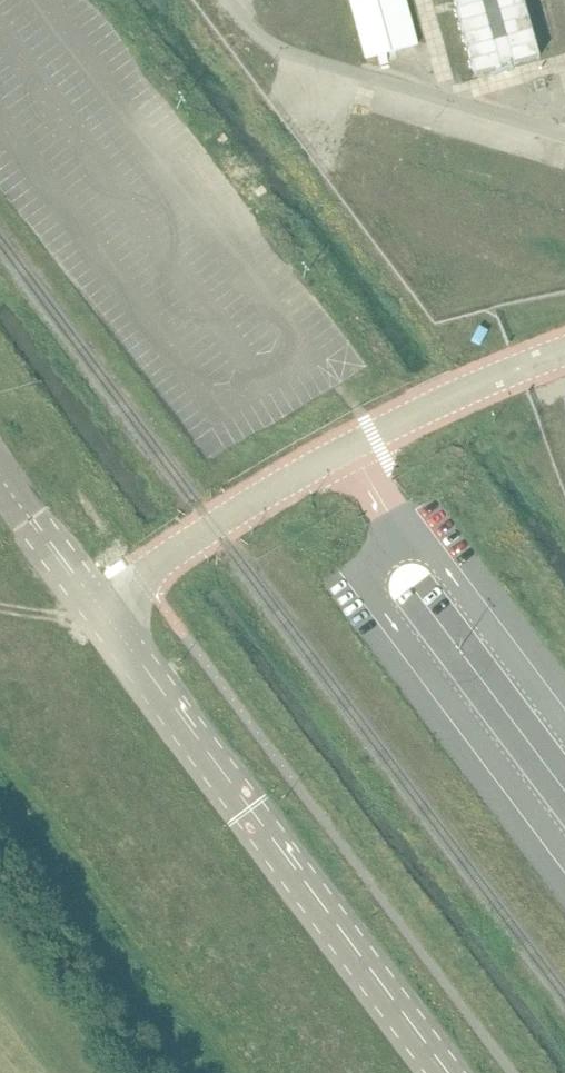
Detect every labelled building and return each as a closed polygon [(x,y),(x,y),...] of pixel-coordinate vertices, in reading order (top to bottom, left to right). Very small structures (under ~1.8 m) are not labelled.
[(476,75),(539,57),(523,0),(454,0),(476,75)]
